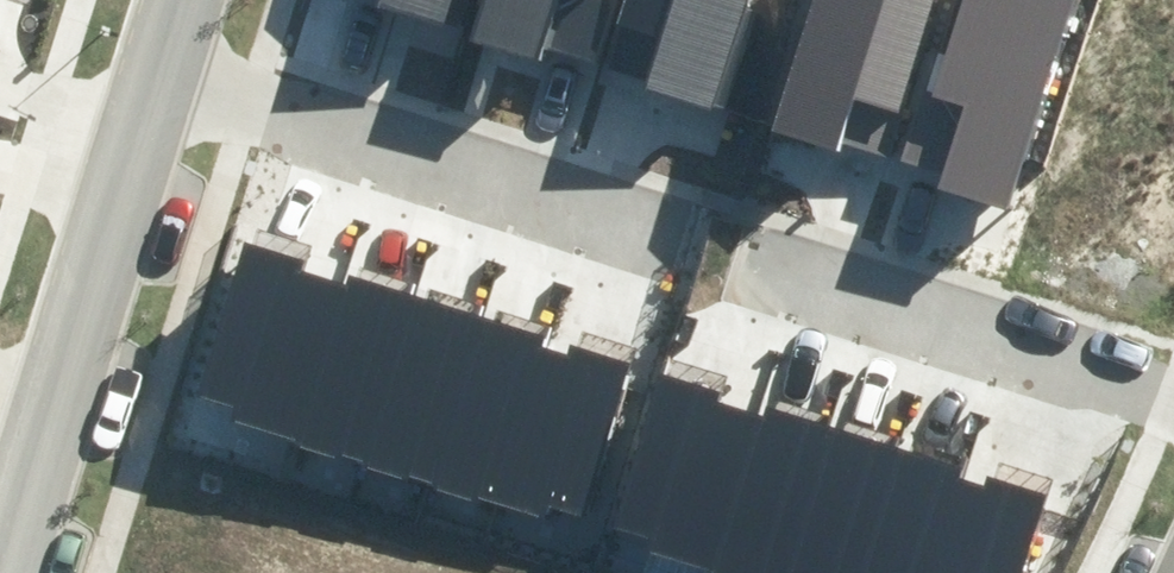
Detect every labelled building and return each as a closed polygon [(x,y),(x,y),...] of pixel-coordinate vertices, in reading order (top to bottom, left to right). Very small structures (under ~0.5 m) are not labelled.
[(374,6),(445,29),(455,0),(375,0),(374,6)] [(470,40),(537,61),(557,0),(482,0),(470,40)] [(615,25),(660,40),(646,86),(708,105),(742,0),(623,0),(615,25)] [(772,129),(834,149),(850,96),(898,111),(933,0),(813,0),(772,129)] [(932,96),(964,105),(938,188),(1008,210),(1073,0),(962,0),(932,96)] [(302,261),(244,243),(195,396),(232,407),(228,420),(296,442),(346,285),(299,270),(302,261)] [(364,463),(417,297),(349,276),(346,285),(296,442),(364,463)] [(484,318),(417,297),(364,463),(430,483),(484,318)] [(542,337),(484,318),(430,483),(489,502),(539,347),(542,337)] [(567,356),(539,347),(489,502),(544,519),(548,506),(578,516),(629,363),(571,344),(567,356)] [(653,377),(607,529),(647,541),(643,553),(710,572),(714,572),(762,418),(713,404),(716,395),(653,377)] [(762,418),(714,572),(787,572),(832,428),(766,407),(762,418)] [(832,428),(787,572),(855,572),(894,447),(832,428)]
